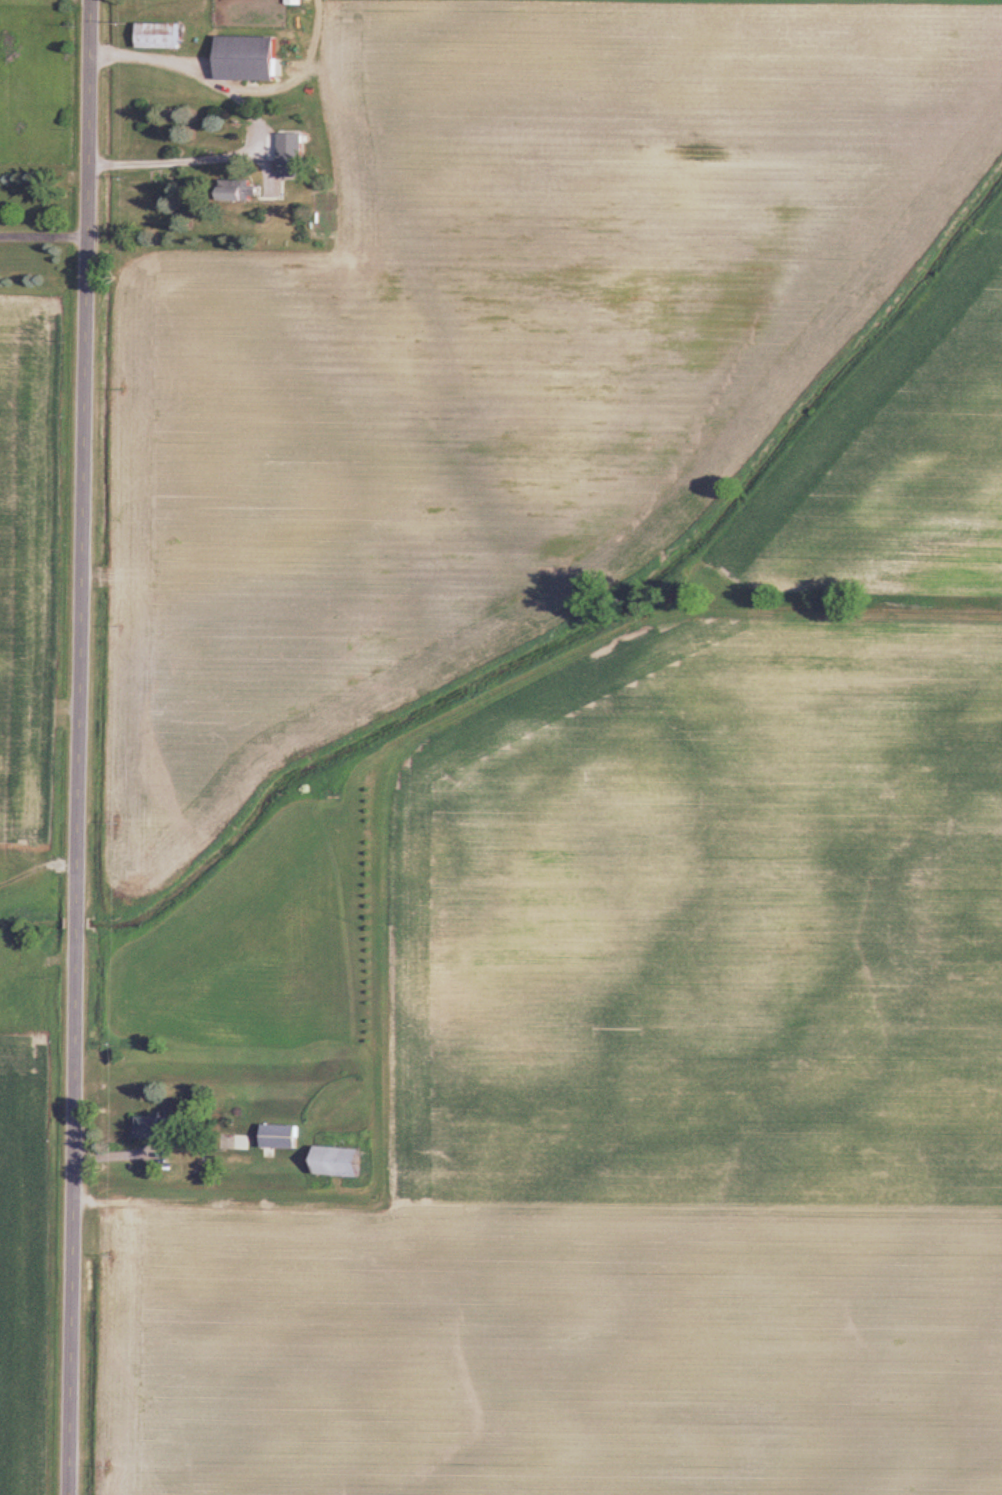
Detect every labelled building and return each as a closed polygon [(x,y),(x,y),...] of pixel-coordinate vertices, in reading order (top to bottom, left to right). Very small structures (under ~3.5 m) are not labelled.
[(139,50),(180,50),(180,25),(139,25),(139,50)] [(219,38),(218,81),(276,82),(277,39),(219,38)] [(257,202),(257,182),(222,182),(222,202),(257,202)] [(163,1120),(136,1120),(136,1141),(163,1141),(163,1120)] [(298,1128),(264,1127),(263,1151),(298,1151),(298,1128)] [(316,1179),(360,1180),(361,1152),(317,1151),(316,1179)]
